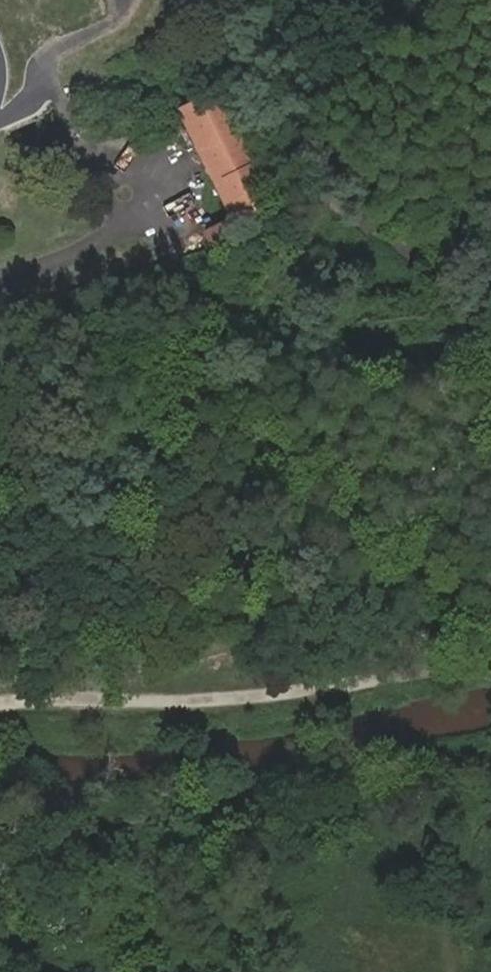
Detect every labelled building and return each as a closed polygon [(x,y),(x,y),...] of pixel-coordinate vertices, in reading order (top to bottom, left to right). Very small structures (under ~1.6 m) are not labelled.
[(284,220),(220,92),(178,114),(231,221),(203,235),(213,255),(284,220)]
